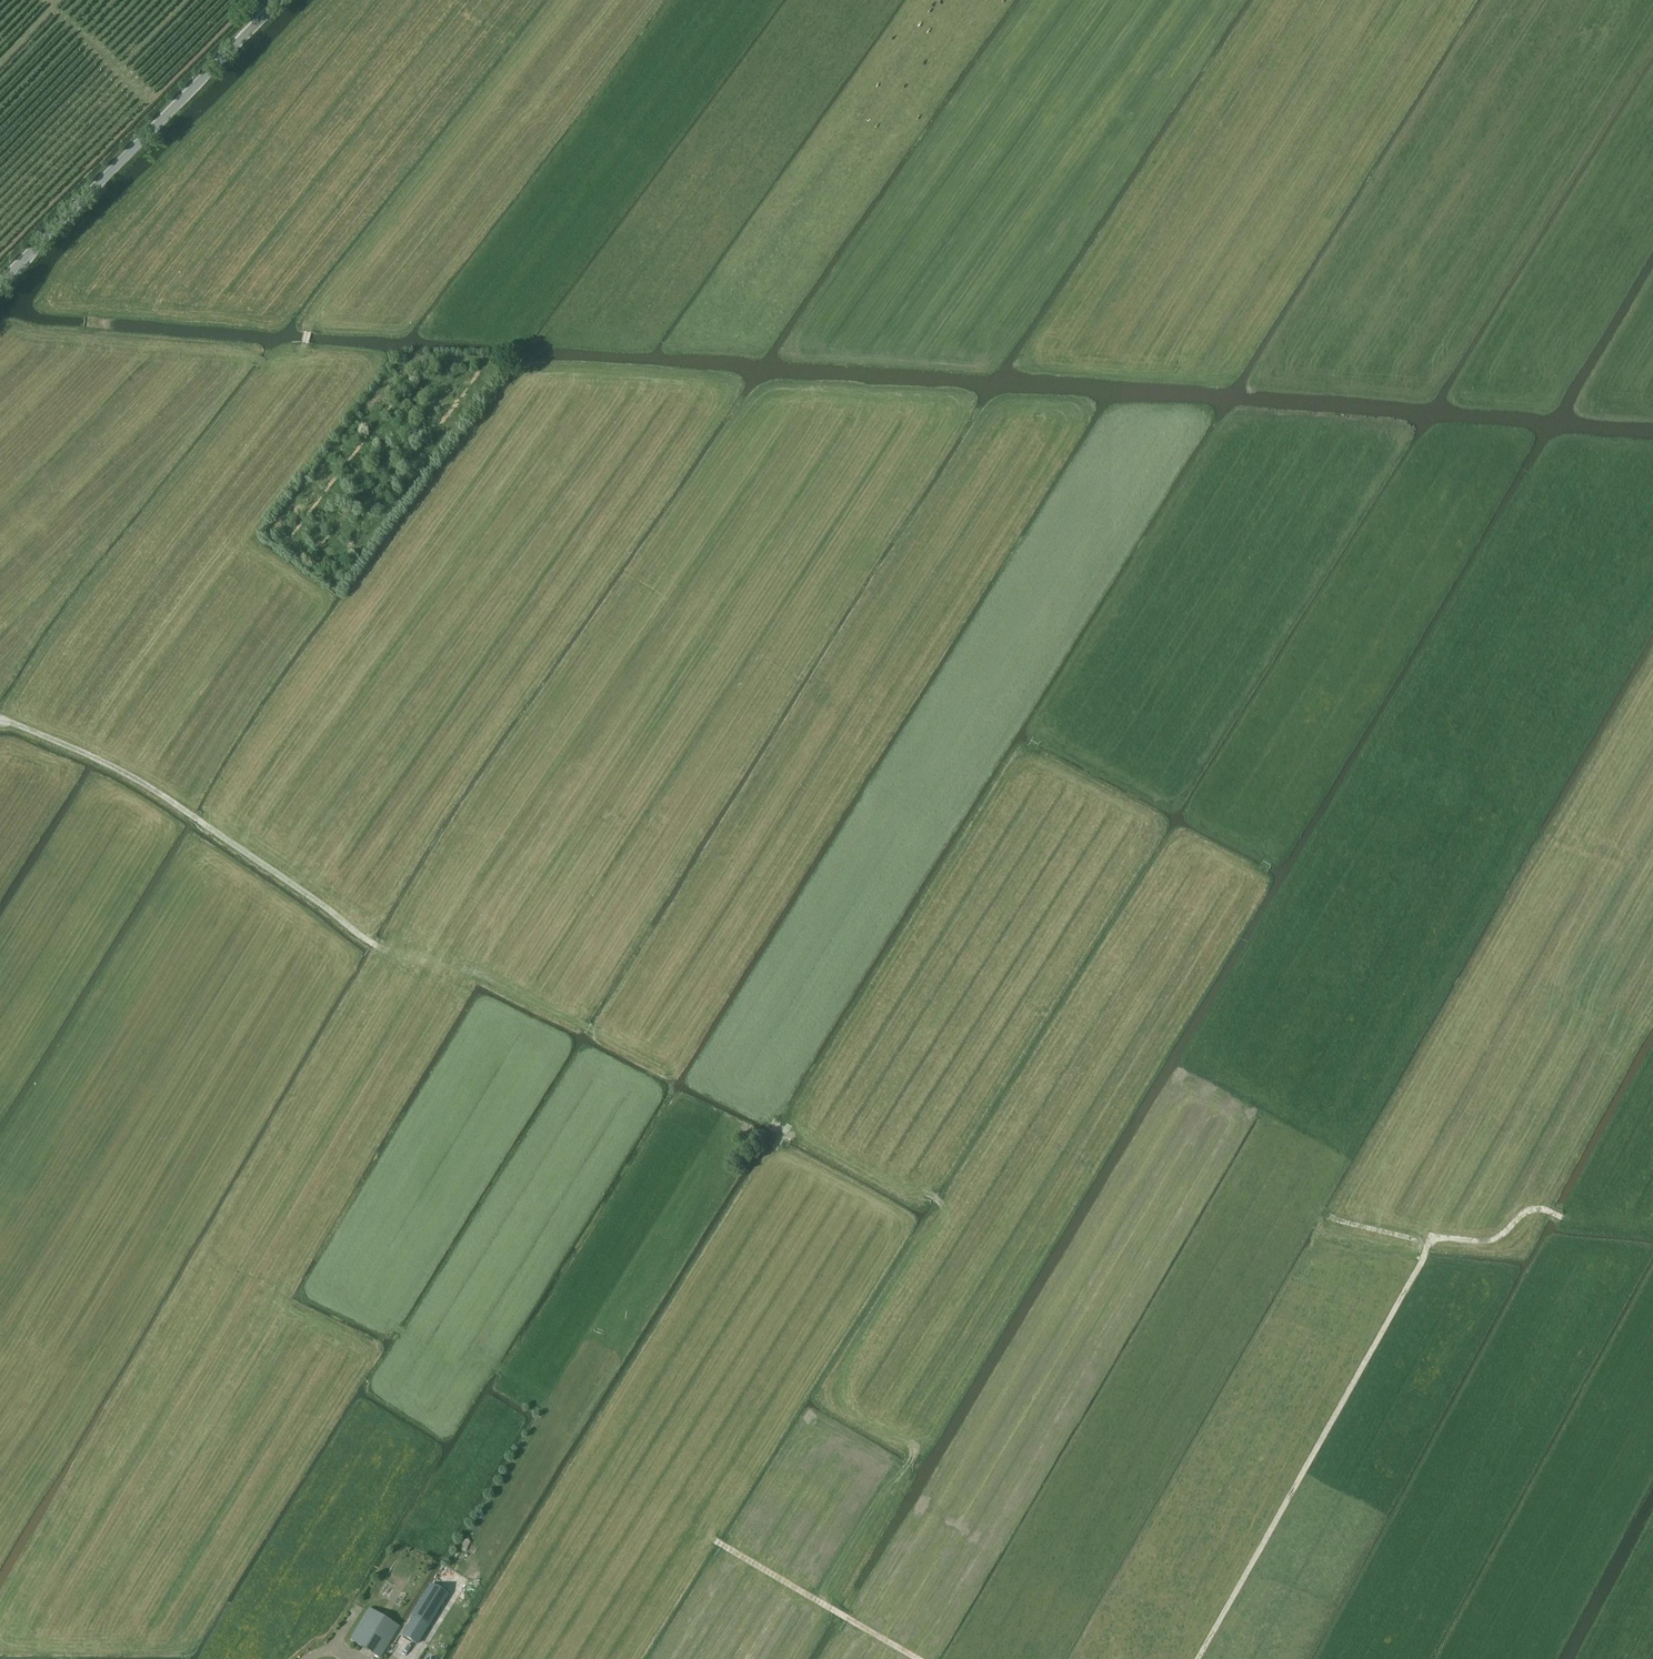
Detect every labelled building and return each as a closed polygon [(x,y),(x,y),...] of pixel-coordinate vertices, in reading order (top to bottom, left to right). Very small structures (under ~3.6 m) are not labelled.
[(414,1616),(403,1635),(417,1644),(447,1595),(431,1585),(413,1615),(414,1616)] [(380,1658),(399,1627),(368,1609),(350,1641),(380,1658)]
